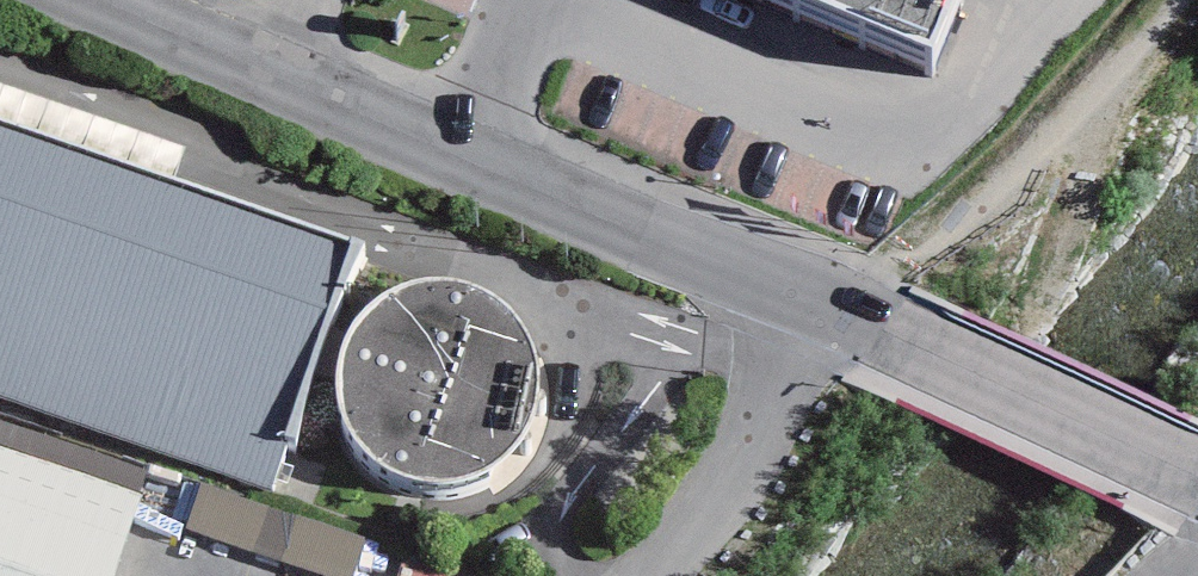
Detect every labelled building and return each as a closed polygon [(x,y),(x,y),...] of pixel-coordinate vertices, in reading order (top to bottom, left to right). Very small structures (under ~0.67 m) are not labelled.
[(495,0),(430,0),(426,8),(484,29),(495,0)] [(932,52),(954,0),(809,0),(932,52)] [(173,182),(185,148),(0,84),(0,122),(173,182)] [(0,122),(0,398),(273,490),(358,242),(173,182),(0,122)] [(418,280),(398,286),(381,295),(365,308),(353,324),(344,342),(338,361),(336,381),(339,401),(345,420),(355,438),(368,453),(384,466),(401,475),(421,480),(441,482),(461,480),(480,474),(498,464),(513,451),(525,435),(535,417),(540,398),(542,378),(540,358),(533,339),(524,322),(511,306),(495,294),(477,285),(458,279),(438,277),(418,280)] [(0,448),(0,575),(117,575),(145,498),(0,448)] [(379,557),(212,501),(196,547),(282,575),(373,575),(379,557)]
